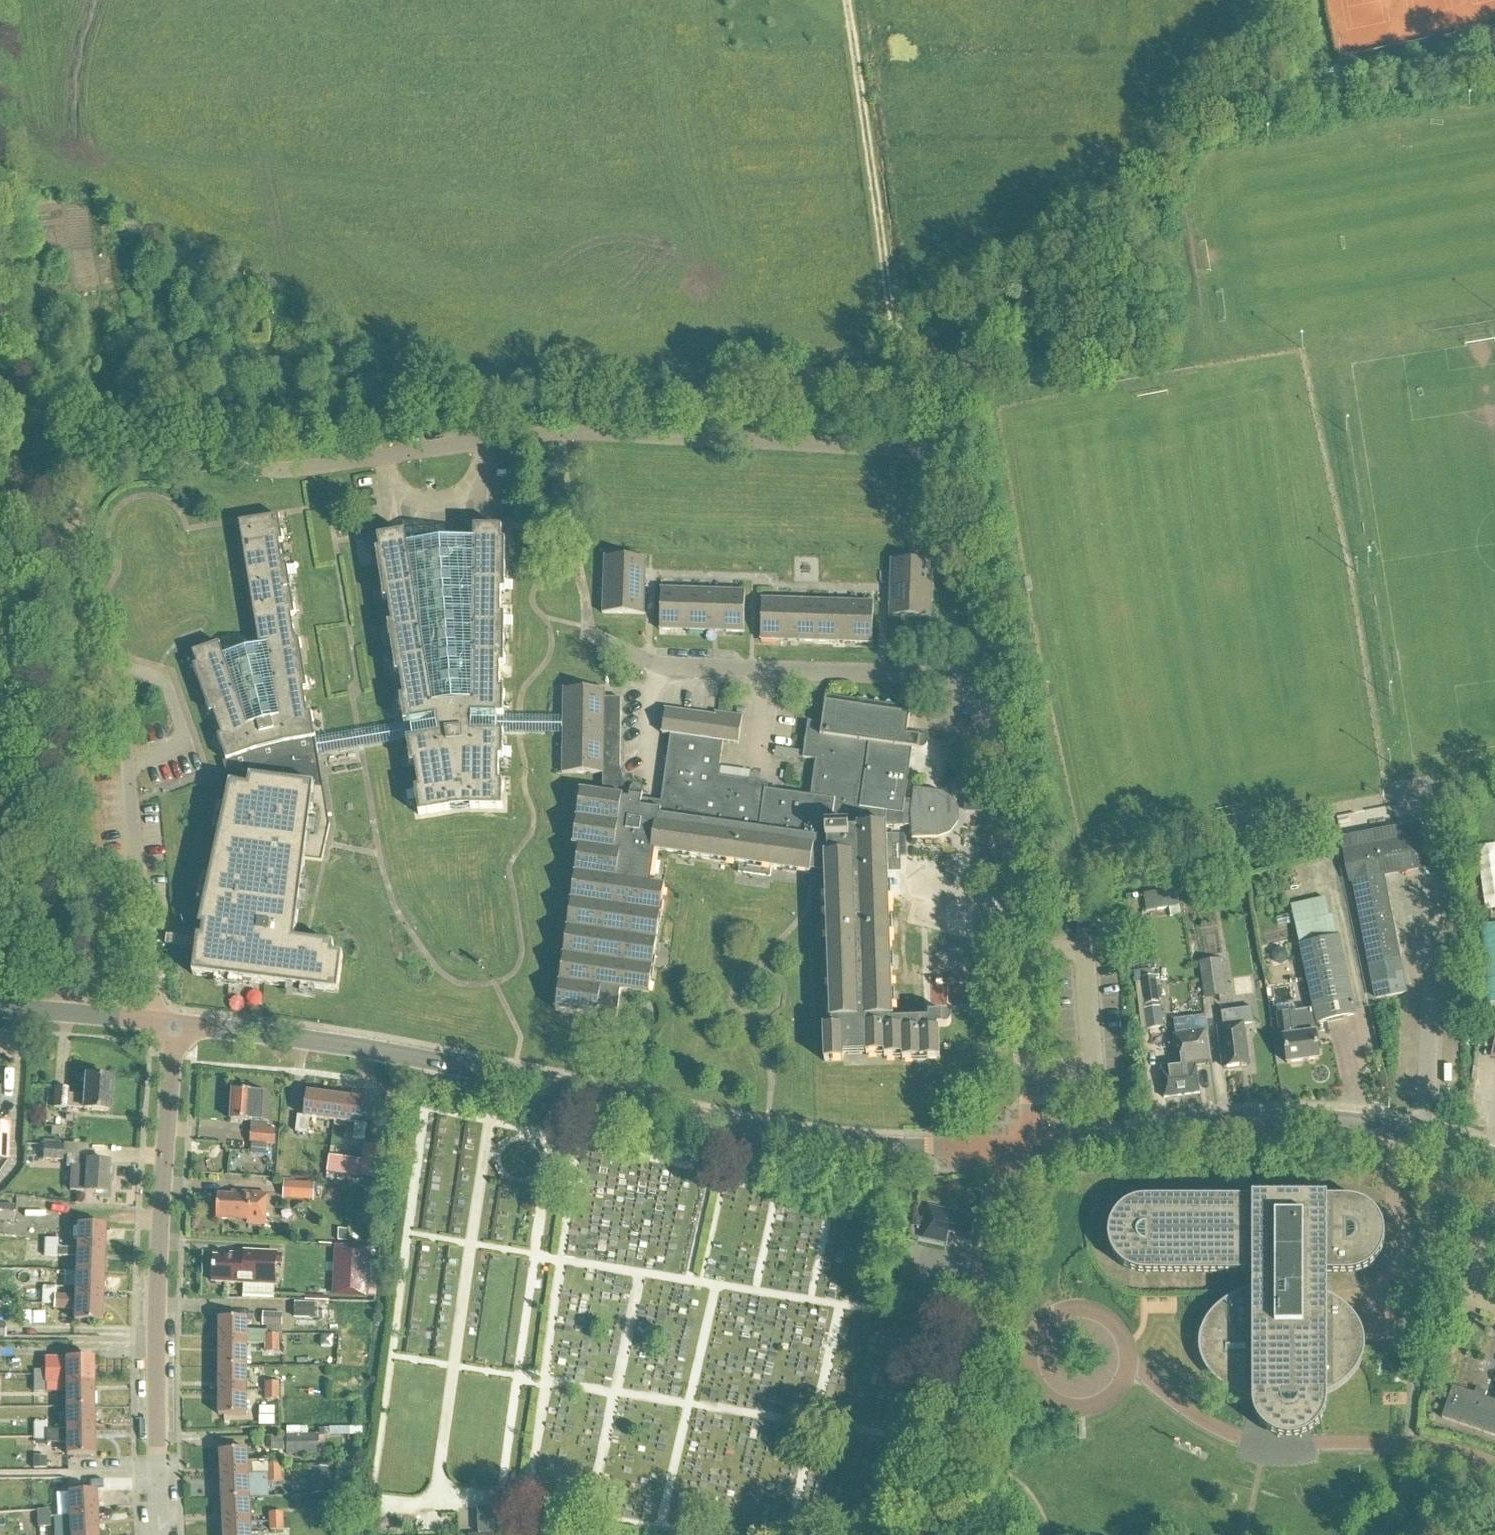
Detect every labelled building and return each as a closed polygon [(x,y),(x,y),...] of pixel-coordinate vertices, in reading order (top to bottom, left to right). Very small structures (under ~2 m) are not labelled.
[(330,827),(319,757),(316,741),(312,715),(308,716),(304,692),(308,691),(300,642),(296,642),(292,618),(296,618),(287,568),(283,569),(279,545),(283,544),(279,519),(239,525),(260,649),(224,659),(220,646),(193,655),(196,664),(192,665),(210,717),(216,714),(224,737),(218,739),(227,763),(233,760),(238,776),(232,778),(199,929),(193,976),(338,995),(343,957),(333,956),(333,947),(294,942),(305,860),(322,863),(330,827)] [(404,726),(407,742),(411,768),(415,767),(419,791),(415,792),(419,817),(422,816),(451,812),(471,810),(502,811),(503,785),(499,785),(499,761),(503,761),(504,736),(504,717),(504,692),(500,692),(501,668),(504,669),(505,618),(501,618),(501,594),(505,594),(506,544),(502,544),(502,531),(474,530),(474,543),(407,548),(405,535),(377,540),(379,553),(375,554),(384,603),(388,602),(392,626),(388,627),(396,677),(400,676),(404,700),(400,701),(404,726)] [(605,559),(604,587),(646,588),(647,560),(605,559)] [(891,562),(890,590),(932,591),(933,563),(891,562)] [(604,587),(603,608),(603,615),(645,617),(646,588),(604,587)] [(661,590),(659,632),(688,633),(689,591),(661,590)] [(889,618),(931,620),(932,591),(890,590),(889,618)] [(717,592),(689,591),(688,633),(716,634),(717,592)] [(717,592),(716,634),(744,635),(745,593),(717,592)] [(788,643),(790,601),(762,600),(760,642),(788,643)] [(818,602),(790,601),(788,643),(816,644),(818,602)] [(846,603),(818,602),(816,644),(844,645),(846,603)] [(874,604),(846,603),(844,645),(872,646),(874,604)] [(563,718),(563,736),(562,776),(603,776),(603,795),(581,792),(573,847),(579,848),(556,1012),(597,1018),(598,1012),(606,1013),(605,1020),(606,1022),(609,1024),(613,1024),(617,1020),(621,994),(649,998),(665,887),(650,885),(655,854),(740,865),(739,872),(771,876),(772,869),(810,874),(811,871),(825,873),(830,1022),(832,1022),(832,1029),(823,1029),(824,1063),(844,1062),(844,1057),(884,1056),(884,1059),(902,1058),(902,1061),(940,1060),(939,1031),(938,1031),(938,1028),(947,1028),(949,1026),(951,1023),(951,1021),(950,1018),(947,1016),(937,1016),(929,1016),(928,1021),(893,1022),(892,1021),(893,1020),(888,874),(901,874),(900,836),(887,836),(887,829),(911,828),(912,841),(939,838),(950,835),(957,824),(958,812),(951,801),(941,796),(932,795),(914,792),(912,802),(904,801),(911,751),(920,752),(926,750),(928,748),(928,744),(927,742),(923,739),(907,738),(911,710),(826,698),(822,725),(808,723),(803,759),(817,761),(812,798),(749,788),(749,784),(719,779),(723,744),(739,746),(743,717),(715,713),(714,717),(665,710),(662,735),(671,737),(661,803),(642,801),(643,795),(641,790),(639,789),(636,789),(633,790),(624,782),(620,769),(621,701),(606,700),(605,692),(563,691),(563,718)] [(1419,824),(1340,839),(1349,885),(1353,884),(1383,878),(1428,869),(1419,824)] [(1353,884),(1375,1001),(1405,995),(1397,953),(1383,878),(1353,884)] [(1291,908),(1314,1012),(1278,1017),(1281,1040),(1284,1039),(1287,1065),(1319,1061),(1316,1035),(1312,1035),(1311,1027),(1356,1017),(1334,918),(1329,919),(1325,901),(1291,908)] [(1111,919),(1095,920),(1095,930),(1111,929),(1111,919)] [(1484,922),(1485,942),(1494,941),(1494,921),(1484,922)] [(1221,961),(1199,964),(1204,1000),(1226,997),(1221,961)] [(1144,1006),(1158,1005),(1155,979),(1141,980),(1144,1006)] [(1147,1031),(1163,1029),(1161,1009),(1144,1011),(1147,1031)] [(1223,1027),(1219,1028),(1224,1069),(1248,1066),(1243,1027),(1254,1026),(1252,1010),(1221,1014),(1223,1027)] [(1164,1100),(1200,1095),(1197,1068),(1209,1066),(1205,1032),(1172,1036),(1176,1065),(1160,1067),(1164,1100)] [(108,1113),(110,1080),(85,1078),(83,1098),(66,1097),(67,1090),(54,1089),(52,1110),(65,1111),(65,1110),(108,1113)] [(233,1093),(231,1121),(252,1123),(251,1143),(274,1146),(275,1131),(267,1130),(267,1124),(268,1124),(270,1096),(254,1095),(254,1094),(233,1093)] [(336,1098),(308,1094),(305,1117),(298,1116),(296,1133),(308,1134),(310,1119),(332,1122),(336,1098)] [(364,1101),(336,1098),(332,1122),(355,1125),(353,1140),(365,1142),(367,1126),(360,1125),(364,1101)] [(10,1124),(0,1124),(0,1162),(8,1162),(10,1124)] [(59,1147),(43,1146),(43,1161),(62,1162),(63,1147),(59,1147)] [(384,1182),(389,1150),(364,1146),(361,1162),(359,1178),(384,1182)] [(263,1163),(250,1162),(250,1173),(274,1174),(275,1155),(263,1155),(263,1163)] [(84,1193),(84,1194),(106,1195),(108,1164),(92,1163),(92,1158),(66,1157),(65,1169),(70,1169),(69,1192),(84,1193)] [(359,1178),(361,1162),(329,1157),(327,1173),(359,1178)] [(287,1182),(286,1200),(313,1201),(313,1184),(314,1184),(287,1182)] [(218,1196),(217,1220),(247,1222),(247,1225),(265,1227),(267,1196),(232,1194),(232,1197),(218,1196)] [(1117,1214),(1111,1223),(1109,1233),(1109,1244),(1112,1254),(1117,1263),(1126,1270),(1135,1274),(1146,1276),(1252,1276),(1252,1292),(1239,1295),(1227,1301),(1217,1309),(1209,1319),(1205,1328),(1203,1331),(1200,1344),(1200,1358),(1207,1370),(1215,1382),(1226,1391),(1239,1397),(1252,1401),(1253,1411),(1256,1421),(1262,1429),(1269,1435),(1278,1440),(1287,1441),(1296,1441),(1305,1438),(1313,1433),(1320,1426),(1324,1417),(1327,1406),(1327,1396),(1337,1391),(1347,1384),(1354,1376),(1360,1366),(1364,1356),(1365,1344),(1362,1332),(1356,1321),(1348,1311),(1338,1303),(1327,1297),(1327,1276),(1348,1276),(1359,1274),(1368,1269),(1376,1262),(1381,1253),(1384,1243),(1384,1233),(1381,1223),(1375,1214),(1367,1207),(1358,1203),(1347,1201),(1145,1201),(1135,1203),(1125,1207),(1117,1214)] [(14,1224),(15,1207),(0,1206),(0,1223),(14,1224)] [(929,1207),(921,1240),(946,1246),(948,1237),(952,1238),(956,1241),(969,1244),(975,1218),(929,1207)] [(76,1250),(103,1251),(104,1227),(77,1226),(76,1250)] [(44,1240),(44,1249),(57,1250),(57,1241),(44,1240)] [(43,1258),(44,1249),(44,1242),(28,1241),(28,1257),(43,1258)] [(334,1297),(369,1298),(369,1297),(376,1297),(378,1261),(371,1261),(371,1248),(336,1247),(334,1297)] [(44,1249),(43,1258),(57,1258),(57,1250),(44,1249)] [(103,1251),(76,1250),(76,1259),(75,1274),(102,1276),(103,1251)] [(215,1258),(213,1284),(244,1285),(244,1296),(275,1297),(275,1287),(276,1287),(278,1265),(283,1265),(284,1255),(279,1255),(279,1253),(245,1251),(244,1257),(233,1257),(233,1259),(215,1258)] [(75,1274),(75,1297),(74,1299),(101,1300),(102,1276),(75,1274)] [(41,1306),(53,1307),(53,1297),(55,1297),(56,1289),(42,1288),(41,1306)] [(53,1297),(53,1307),(52,1310),(70,1311),(70,1310),(74,1310),(74,1323),(100,1324),(101,1300),(74,1299),(55,1297),(53,1297)] [(319,1304),(295,1304),(295,1319),(319,1319),(319,1304)] [(220,1320),(220,1344),(248,1344),(267,1344),(281,1345),(280,1335),(282,1335),(283,1314),(264,1313),(264,1327),(267,1327),(267,1332),(248,1331),(248,1320),(220,1320)] [(220,1344),(220,1368),(248,1369),(248,1368),(248,1363),(248,1357),(248,1344),(220,1344)] [(267,1344),(267,1353),(281,1353),(281,1345),(267,1344)] [(92,1360),(64,1360),(64,1384),(92,1384),(92,1360)] [(220,1368),(220,1393),(248,1393),(248,1380),(248,1369),(220,1368)] [(45,1376),(32,1376),(32,1384),(45,1384),(45,1376)] [(45,1393),(45,1384),(32,1384),(32,1393),(45,1393)] [(64,1384),(64,1408),(93,1408),(92,1384),(64,1384)] [(267,1393),(280,1393),(280,1384),(267,1384),(267,1393)] [(1454,1384),(1445,1417),(1494,1432),(1494,1396),(1454,1384)] [(220,1393),(220,1417),(248,1417),(248,1404),(248,1393),(220,1393)] [(267,1393),(267,1401),(280,1401),(280,1393),(267,1393)] [(65,1432),(65,1433),(93,1432),(93,1408),(64,1408),(65,1432)] [(32,1424),(32,1433),(46,1433),(46,1424),(32,1424)] [(288,1429),(289,1436),(287,1436),(287,1439),(271,1439),(271,1453),(287,1452),(287,1457),(320,1456),(320,1455),(325,1454),(325,1438),(330,1438),(330,1431),(320,1431),(320,1436),(313,1436),(313,1428),(288,1429)] [(46,1433),(46,1444),(65,1444),(66,1457),(93,1457),(93,1432),(65,1433),(65,1432),(46,1433)] [(262,1462),(249,1463),(249,1451),(221,1453),(222,1477),(250,1476),(250,1475),(268,1474),(268,1475),(282,1474),(282,1465),(269,1466),(269,1459),(262,1459),(262,1462)] [(29,1472),(41,1472),(40,1457),(29,1457),(29,1472)] [(336,1490),(335,1466),(315,1467),(317,1491),(336,1490)] [(282,1474),(268,1475),(268,1484),(283,1483),(282,1474)] [(250,1476),(222,1477),(223,1501),(251,1500),(250,1476)] [(95,1492),(68,1494),(69,1518),(96,1517),(95,1492)] [(251,1500),(223,1501),(224,1525),(252,1524),(251,1500)] [(492,1508),(475,1509),(477,1534),(493,1534),(492,1508)] [(36,1511),(36,1520),(49,1519),(48,1510),(36,1511)] [(283,1514),(270,1514),(271,1523),(284,1523),(283,1514)] [(69,1518),(70,1531),(70,1534),(97,1534),(96,1517),(69,1518)] [(49,1519),(36,1520),(36,1529),(49,1528),(49,1519)] [(271,1532),(284,1531),(284,1523),(271,1523),(271,1532)] [(224,1525),(225,1534),(253,1534),(252,1524),(224,1525)]
